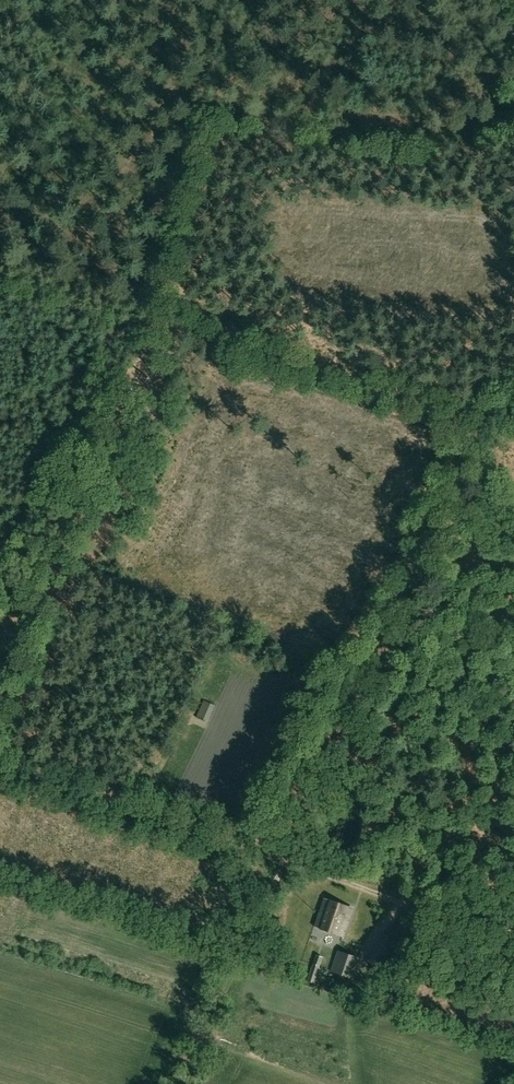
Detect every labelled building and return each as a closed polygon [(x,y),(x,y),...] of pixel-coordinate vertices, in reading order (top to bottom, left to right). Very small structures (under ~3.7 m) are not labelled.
[(207,722),(215,705),(203,700),(196,717),(207,722)] [(342,936),(351,908),(336,903),(323,899),(314,927),(342,936)] [(395,942),(383,935),(367,963),(379,970),(395,942)] [(351,979),(358,957),(337,950),(330,972),(351,979)] [(314,983),(323,957),(315,955),(306,980),(314,983)]
